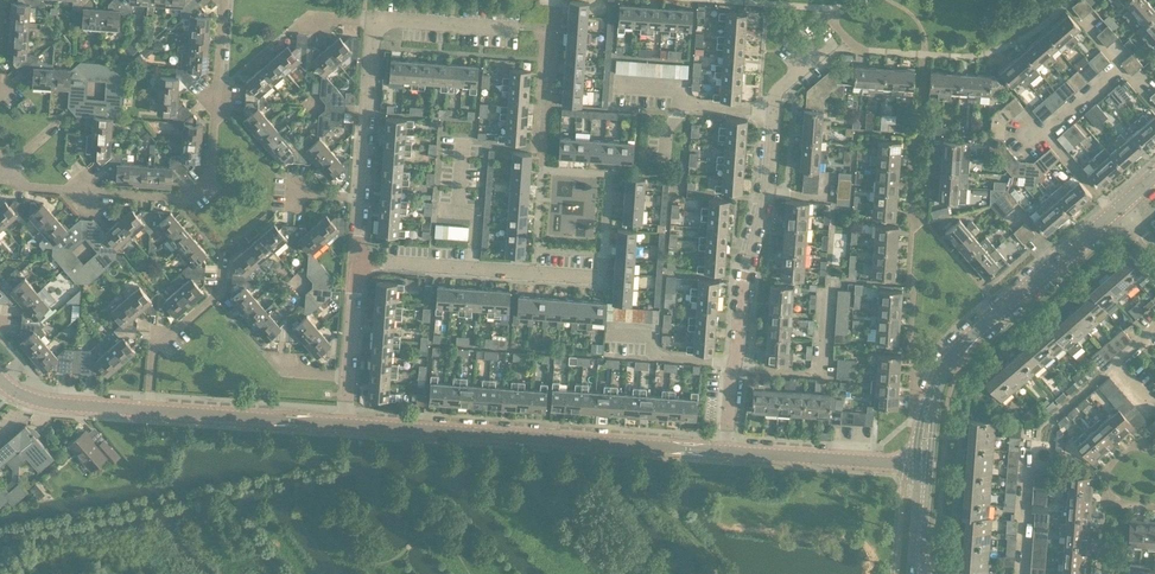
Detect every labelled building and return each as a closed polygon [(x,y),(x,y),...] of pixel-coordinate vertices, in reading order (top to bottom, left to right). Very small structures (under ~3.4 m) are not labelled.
[(41,6),(36,0),(17,0),(17,1),(12,1),(10,19),(29,20),(30,5),(41,6)] [(96,1),(95,0),(81,0),(72,9),(83,9),(82,25),(100,26),(102,8),(96,7),(96,1)] [(72,9),(81,0),(72,0),(72,9)] [(131,13),(120,0),(111,0),(108,2),(108,8),(102,8),(100,26),(118,28),(120,12),(131,13)] [(147,0),(120,0),(131,13),(132,1),(147,3),(147,0)] [(166,0),(147,0),(147,3),(146,14),(152,14),(153,3),(166,4),(166,0)] [(166,4),(181,5),(180,16),(197,1),(196,0),(166,0),(166,4)] [(1093,8),(1087,0),(1078,0),(1077,1),(1087,13),(1093,8)] [(1147,0),(1125,0),(1123,2),(1129,8),(1122,13),(1126,18),(1147,0)] [(1154,13),(1154,9),(1147,0),(1126,18),(1130,23),(1137,18),(1142,24),(1154,13)] [(204,15),(204,9),(197,1),(180,16),(191,17),(190,32),(209,34),(210,15),(204,15)] [(589,2),(588,2),(570,1),(569,15),(588,17),(589,2)] [(1082,17),(1087,13),(1077,1),(1072,6),(1082,17)] [(633,25),(634,4),(619,3),(617,31),(624,31),(625,24),(633,25)] [(647,33),(649,5),(634,4),(633,25),(641,26),(640,32),(647,33)] [(662,27),(663,6),(649,5),(647,33),(654,33),(654,26),(662,27)] [(676,35),(678,7),(663,6),(662,27),(670,28),(669,34),(676,35)] [(691,29),(692,8),(678,7),(676,35),(682,35),(683,28),(691,29)] [(747,13),(733,12),(719,11),(719,17),(726,18),(725,26),(746,27),(747,13)] [(1073,32),(1080,26),(1068,12),(1056,22),(1074,42),(1078,39),(1073,32)] [(1154,33),(1154,13),(1142,24),(1148,31),(1142,36),(1146,41),(1154,33)] [(587,31),(588,17),(569,15),(568,30),(587,31)] [(40,21),(29,20),(10,19),(9,37),(27,39),(28,26),(39,27),(40,21)] [(1108,24),(1113,30),(1118,26),(1113,20),(1108,24)] [(1069,46),(1074,42),(1056,22),(1045,32),(1057,46),(1064,40),(1069,46)] [(1111,41),(1118,36),(1108,24),(1101,29),(1111,41)] [(745,42),(746,27),(725,26),(725,34),(718,33),(717,40),(745,42)] [(1106,46),(1111,41),(1101,29),(1096,34),(1106,46)] [(586,47),(587,31),(568,30),(567,45),(586,47)] [(207,52),(209,34),(190,32),(189,45),(178,44),(178,50),(182,50),(207,52)] [(1051,52),(1057,46),(1045,32),(1034,42),(1051,62),(1056,58),(1051,52)] [(1146,41),(1150,46),(1154,41),(1154,33),(1146,41)] [(347,36),(343,40),(339,36),(325,47),(337,61),(349,51),(353,56),(357,57),(358,37),(347,36)] [(26,55),(27,39),(9,37),(8,55),(14,56),(13,62),(21,71),(37,56),(38,55),(26,55)] [(744,56),(745,42),(717,40),(717,46),(724,47),(723,55),(744,56)] [(1047,66),(1051,62),(1034,42),(1023,51),(1035,66),(1041,60),(1047,66)] [(131,43),(123,50),(129,57),(137,50),(131,43)] [(295,46),(291,49),(287,45),(273,57),(285,71),(297,60),(305,69),(306,46),(295,46)] [(585,61),(586,47),(567,45),(566,60),(585,61)] [(320,51),(317,47),(306,46),(305,69),(313,62),(323,74),(337,61),(325,47),(320,51)] [(1098,70),(1110,60),(1101,49),(1089,60),(1098,70)] [(206,70),(207,52),(182,50),(181,65),(177,65),(192,82),(200,75),(200,70),(206,70)] [(1034,66),(1035,66),(1023,51),(1011,61),(1029,82),(1033,78),(1040,72),(1034,66)] [(150,65),(139,53),(133,58),(139,65),(149,66),(150,65)] [(1126,69),(1138,59),(1132,53),(1121,63),(1126,69)] [(743,71),(744,56),(723,55),(723,63),(715,62),(715,69),(743,71)] [(41,59),(37,58),(37,56),(21,71),(27,78),(33,78),(33,84),(51,86),(53,67),(52,67),(53,63),(44,62),(41,59)] [(293,79),(285,71),(273,57),(260,68),(272,82),(281,74),(289,83),(293,79)] [(404,80),(405,60),(390,58),(388,86),(395,86),(396,79),(404,80)] [(1131,74),(1142,64),(1138,59),(1126,69),(1131,74)] [(418,88),(420,61),(405,60),(404,80),(411,80),(411,87),(418,88)] [(584,76),(585,61),(566,60),(564,75),(584,76)] [(1087,80),(1098,70),(1089,60),(1078,69),(1087,80)] [(93,77),(94,61),(80,61),(76,64),(87,76),(93,77)] [(100,77),(101,62),(94,61),(93,77),(100,77)] [(432,82),(434,62),(420,61),(418,88),(424,88),(425,81),(432,82)] [(649,75),(650,62),(642,61),(642,75),(649,75)] [(1024,86),(1029,82),(1011,61),(1000,71),(1012,85),(1019,80),(1024,86)] [(119,67),(117,63),(101,62),(100,77),(106,78),(119,67)] [(447,90),(449,63),(434,62),(432,82),(441,82),(440,89),(447,90)] [(462,84),(463,64),(449,63),(447,90),(453,90),(454,83),(462,84)] [(476,92),(478,65),(463,64),(462,84),(470,84),(469,92),(476,92)] [(184,89),(192,82),(177,65),(176,76),(160,75),(158,93),(177,95),(178,89),(184,89)] [(853,84),(854,66),(835,65),(829,70),(841,84),(853,84)] [(868,93),(869,66),(854,65),(854,66),(853,84),(862,85),(861,93),(868,93)] [(83,93),(85,78),(74,66),(71,69),(53,67),(51,86),(69,87),(68,105),(68,106),(83,93)] [(883,86),(884,67),(869,66),(868,93),(874,94),(874,91),(883,91),(883,86)] [(897,95),(899,68),(884,67),(883,86),(892,87),(891,95),(897,95)] [(260,92),(272,82),(260,68),(246,81),(249,85),(245,89),(244,100),(268,101),(260,92)] [(530,84),(531,69),(510,68),(510,76),(503,75),(502,82),(530,84)] [(913,88),(914,69),(899,68),(897,95),(903,96),(904,88),(913,88)] [(123,87),(124,72),(121,69),(108,80),(108,86),(123,87)] [(741,86),(743,71),(715,69),(714,75),(722,76),(721,84),(741,86)] [(1075,90),(1087,80),(1078,69),(1066,79),(1075,90)] [(836,88),(841,84),(829,70),(824,74),(836,88)] [(944,99),(946,71),(930,70),(929,89),(938,90),(937,98),(944,99)] [(959,92),(961,73),(946,71),(944,99),(950,99),(951,91),(959,92)] [(974,101),(975,74),(961,73),(959,92),(968,92),(968,100),(974,101)] [(831,93),(836,88),(824,74),(819,79),(831,93)] [(994,75),(990,75),(975,74),(974,101),(980,101),(980,93),(992,94),(1003,85),(994,75)] [(583,90),(584,76),(564,75),(563,89),(583,90)] [(335,87),(326,76),(321,76),(319,92),(324,97),(335,87)] [(825,98),(831,93),(819,79),(813,84),(825,98)] [(1064,100),(1075,90),(1066,79),(1055,89),(1064,100)] [(1125,90),(1131,85),(1127,81),(1121,86),(1119,83),(1114,88),(1125,101),(1131,97),(1125,90)] [(529,98),(530,84),(502,82),(502,88),(509,89),(509,97),(529,98)] [(740,100),(741,86),(721,84),(720,92),(713,91),(713,98),(740,100)] [(824,110),(825,98),(813,84),(807,89),(806,109),(824,110)] [(122,94),(123,87),(108,86),(107,93),(122,94)] [(344,103),(345,98),(339,91),(335,87),(324,97),(328,102),(344,103)] [(1119,106),(1125,101),(1114,88),(1108,93),(1109,95),(1105,98),(1111,106),(1116,102),(1119,106)] [(582,105),(583,90),(563,89),(562,104),(582,105)] [(1053,110),(1064,100),(1055,89),(1044,99),(1053,110)] [(354,92),(339,91),(345,98),(344,103),(354,104),(354,92)] [(122,108),(122,94),(107,93),(107,99),(117,112),(122,108)] [(177,100),(177,95),(158,93),(157,111),(173,113),(172,124),(190,109),(183,101),(177,100)] [(1012,118),(1024,107),(1014,96),(1002,106),(1012,118)] [(528,113),(529,98),(509,97),(508,105),(501,104),(500,111),(528,113)] [(1042,119),(1053,110),(1044,99),(1032,109),(1042,119)] [(115,114),(105,101),(90,100),(75,113),(76,115),(93,116),(92,134),(111,136),(112,116),(115,114)] [(259,109),(268,101),(244,100),(243,111),(247,115),(243,119),(255,133),(269,121),(259,109)] [(1102,121),(1108,116),(1097,103),(1091,108),(1102,121)] [(1006,123),(1012,118),(1002,106),(992,116),(991,122),(1006,123)] [(1097,126),(1102,121),(1091,108),(1085,113),(1097,126)] [(196,123),(196,117),(190,109),(172,124),(183,125),(182,140),(201,141),(202,123),(196,123)] [(824,110),(806,109),(805,109),(803,123),(830,125),(831,119),(823,119),(824,110)] [(343,116),(344,111),(327,110),(323,114),(333,125),(343,116)] [(527,127),(528,113),(500,111),(500,117),(507,118),(506,126),(527,127)] [(1148,119),(1143,113),(1139,117),(1154,136),(1154,113),(1148,119)] [(321,135),(333,125),(323,114),(318,118),(317,134),(321,135)] [(413,125),(413,119),(386,117),(384,131),(405,133),(406,125),(413,125)] [(699,130),(700,118),(692,117),(691,123),(691,130),(699,130)] [(746,133),(747,119),(727,117),(726,125),(719,125),(719,131),(746,133)] [(1154,139),(1154,136),(1139,117),(1134,121),(1139,127),(1133,133),(1145,147),(1154,139)] [(286,123),(277,130),(269,121),(255,133),(267,146),(281,134),(289,127),(286,123)] [(873,129),(873,121),(865,121),(865,128),(873,129)] [(1005,131),(1006,123),(991,122),(991,130),(1005,131)] [(1080,140),(1085,135),(1074,122),(1068,127),(1080,140)] [(830,132),(830,125),(803,123),(802,138),(821,140),(822,131),(830,132)] [(146,129),(141,124),(136,127),(141,133),(146,129)] [(526,142),(527,127),(506,126),(506,134),(498,133),(498,140),(526,142)] [(1074,145),(1080,140),(1068,127),(1063,132),(1074,145)] [(1005,138),(1005,131),(991,130),(990,137),(1005,138)] [(148,131),(141,136),(145,140),(151,135),(148,131)] [(405,140),(405,133),(384,131),(383,146),(411,148),(412,141),(405,140)] [(745,148),(746,133),(719,131),(718,138),(725,138),(725,146),(745,148)] [(293,144),(284,132),(281,134),(267,146),(279,160),(281,158),(284,162),(287,160),(287,161),(298,161),(300,139),(293,144)] [(1133,133),(1126,138),(1121,132),(1116,136),(1134,157),(1145,147),(1133,133)] [(92,134),(87,133),(86,152),(96,152),(96,158),(104,167),(120,152),(120,151),(110,150),(111,136),(92,134)] [(319,136),(315,140),(309,134),(301,140),(300,139),(298,161),(309,162),(313,158),(317,163),(331,151),(319,136)] [(1123,167),(1134,157),(1116,136),(1111,141),(1116,147),(1110,152),(1123,167)] [(573,157),(575,138),(560,137),(559,156),(573,157)] [(588,158),(590,139),(575,138),(573,157),(588,158)] [(821,149),(821,140),(802,138),(801,153),(828,155),(829,149),(821,149)] [(871,151),(899,153),(901,140),(877,138),(877,145),(872,145),(871,151)] [(603,159),(605,140),(590,139),(588,158),(603,159)] [(970,141),(962,141),(943,139),(942,155),(969,157),(970,141)] [(199,160),(201,141),(182,140),(181,156),(170,155),(185,172),(193,165),(194,159),(199,160)] [(618,160),(620,141),(605,140),(603,159),(618,160)] [(633,161),(634,142),(620,141),(618,160),(633,161)] [(1009,149),(1004,144),(990,143),(989,149),(998,159),(1009,149)] [(411,154),(411,148),(383,146),(382,160),(403,162),(404,154),(411,154)] [(744,163),(745,148),(725,146),(724,154),(717,154),(717,161),(744,163)] [(1111,177),(1123,167),(1110,152),(1105,146),(1098,152),(1093,156),(1111,177)] [(1049,167),(1060,158),(1050,147),(1040,156),(1049,167)] [(1003,165),(1014,155),(1009,149),(998,159),(1003,165)] [(345,158),(341,162),(331,151),(317,163),(329,176),(333,172),(337,177),(348,178),(349,158),(345,158)] [(531,167),(532,152),(513,151),(512,166),(531,167)] [(136,163),(120,162),(120,152),(104,167),(111,175),(116,175),(116,181),(134,182),(136,163)] [(899,166),(900,153),(876,152),(875,165),(899,166)] [(154,165),(154,154),(149,153),(148,164),(136,163),(134,182),(152,184),(154,165)] [(828,162),(828,155),(801,153),(800,169),(804,169),(819,170),(820,161),(828,162)] [(177,179),(185,172),(170,155),(169,166),(154,165),(152,184),(171,185),(171,179),(177,179)] [(968,172),(969,157),(942,155),(941,170),(960,171),(968,172)] [(1018,175),(1019,161),(1014,155),(1003,165),(1012,174),(1018,175)] [(1043,172),(1049,167),(1040,156),(1033,162),(1043,172)] [(1100,187),(1111,177),(1093,156),(1088,160),(1094,166),(1087,172),(1100,187)] [(402,170),(403,162),(382,160),(381,175),(409,177),(409,170),(402,170)] [(743,177),(744,163),(717,161),(716,167),(723,168),(723,176),(743,177)] [(1026,175),(1027,161),(1019,161),(1018,175),(1026,175)] [(1043,172),(1033,162),(1027,161),(1026,175),(1038,176),(1043,172)] [(898,179),(899,166),(875,165),(875,177),(898,179)] [(530,182),(531,167),(512,166),(511,181),(530,182)] [(819,177),(819,170),(804,169),(803,176),(819,177)] [(959,180),(960,171),(941,170),(940,185),(967,187),(968,180),(959,180)] [(408,184),(409,177),(381,175),(380,190),(401,191),(402,183),(408,184)] [(742,192),(743,177),(723,176),(722,183),(715,183),(714,190),(742,192)] [(818,185),(819,177),(803,176),(803,184),(818,185)] [(644,193),(644,192),(645,178),(626,177),(625,192),(644,193)] [(897,192),(898,179),(875,177),(874,190),(897,192)] [(1078,179),(1072,185),(1067,179),(1062,183),(1080,203),(1091,194),(1078,179)] [(529,197),(530,182),(511,181),(510,195),(529,197)] [(1069,213),(1080,203),(1062,183),(1051,192),(1069,213)] [(817,192),(818,185),(803,184),(802,191),(817,192)] [(967,193),(967,187),(940,185),(938,200),(957,201),(966,202),(967,193)] [(1013,207),(1019,202),(1007,189),(1002,194),(1013,207)] [(400,198),(401,191),(380,190),(379,204),(407,206),(407,199),(400,198)] [(896,205),(897,192),(874,190),(873,203),(896,205)] [(644,192),(644,193),(625,192),(623,206),(643,208),(644,196),(648,197),(648,193),(644,192)] [(1058,223),(1069,213),(1051,192),(1040,202),(1058,223)] [(667,204),(668,194),(662,194),(657,194),(657,203),(661,203),(661,204),(667,204)] [(1007,212),(1013,207),(1002,194),(996,199),(1007,212)] [(528,211),(529,197),(510,195),(509,210),(528,211)] [(729,213),(730,199),(709,197),(708,205),(701,205),(701,211),(729,213)] [(1001,217),(1007,212),(996,199),(990,204),(1001,217)] [(8,204),(5,200),(0,204),(0,223),(3,226),(15,215),(22,223),(24,201),(13,200),(8,204)] [(808,215),(809,201),(785,200),(784,213),(808,215)] [(39,206),(35,202),(24,201),(22,223),(22,224),(30,217),(40,228),(55,215),(43,202),(39,206)] [(1046,233),(1058,223),(1040,202),(1035,206),(1040,212),(1033,218),(1046,233)] [(895,218),(896,205),(873,203),(872,216),(895,218)] [(406,212),(407,206),(379,204),(378,219),(399,221),(399,212),(406,212)] [(642,222),(643,208),(623,206),(622,221),(642,222)] [(931,210),(933,218),(949,214),(947,206),(931,210)] [(151,232),(152,209),(141,208),(136,213),(132,208),(118,220),(131,234),(142,224),(150,233),(151,232)] [(166,215),(161,210),(152,209),(151,232),(158,226),(168,237),(182,226),(170,212),(166,215)] [(526,226),(528,211),(509,210),(507,224),(526,226)] [(728,228),(729,213),(701,211),(701,218),(707,218),(707,226),(728,228)] [(807,227),(808,215),(784,213),(784,226),(807,227)] [(334,215),(330,218),(326,214),(312,226),(324,240),(336,230),(340,235),(344,236),(346,216),(334,215)] [(79,218),(67,229),(55,215),(40,228),(46,235),(40,241),(39,244),(43,248),(45,246),(68,248),(81,237),(82,218),(79,218)] [(93,219),(91,218),(90,238),(100,250),(116,251),(117,246),(131,234),(118,220),(105,232),(93,219)] [(398,228),(399,221),(378,219),(377,233),(404,235),(405,228),(398,228)] [(972,220),(965,225),(960,219),(945,231),(955,242),(976,225),(972,220)] [(1029,237),(1034,233),(1025,222),(1019,226),(1029,237)] [(282,224),(278,227),(274,223),(260,235),(273,249),(284,239),(291,247),(293,224),(282,224)] [(442,237),(443,224),(435,223),(435,236),(442,237)] [(308,230),(304,225),(293,224),(291,247),(300,240),(310,252),(324,240),(312,226),(308,230)] [(525,240),(526,226),(507,224),(506,239),(525,240)] [(897,239),(898,226),(875,224),(874,237),(897,239)] [(974,235),(980,229),(976,225),(955,242),(965,254),(979,242),(974,235)] [(180,251),(194,239),(182,226),(168,237),(177,247),(168,255),(171,258),(180,251)] [(727,242),(728,228),(707,226),(706,234),(699,234),(699,240),(727,242)] [(806,240),(807,227),(784,226),(783,239),(806,240)] [(1023,243),(1029,237),(1019,226),(1013,231),(1023,243)] [(635,245),(636,230),(617,229),(616,244),(635,245)] [(494,237),(494,230),(489,230),(489,231),(483,230),(483,238),(488,238),(488,237),(494,237)] [(273,249),(260,235),(247,247),(259,261),(265,256),(272,257),(276,261),(280,257),(273,249)] [(979,242),(965,254),(975,265),(995,247),(991,242),(986,236),(979,242)] [(896,252),(897,239),(874,237),(873,250),(896,252)] [(201,257),(206,253),(194,239),(180,251),(190,263),(181,270),(205,272),(205,261),(201,257)] [(524,256),(525,240),(506,239),(505,254),(524,256)] [(805,253),(806,240),(783,239),(782,252),(805,253)] [(726,257),(727,242),(699,240),(698,247),(705,248),(705,255),(726,257)] [(634,260),(635,245),(616,244),(615,258),(634,260)] [(247,271),(259,261),(247,247),(233,259),(236,263),(232,267),(231,277),(254,279),(247,271)] [(995,247),(975,265),(984,276),(991,271),(996,276),(1009,265),(1010,264),(999,252),(995,247)] [(73,256),(68,250),(52,249),(52,254),(61,266),(73,256)] [(895,264),(896,252),(873,250),(872,263),(895,264)] [(804,266),(805,253),(782,252),(781,265),(804,266)] [(115,258),(116,253),(100,253),(95,257),(104,268),(115,258)] [(322,265),(313,254),(308,254),(307,270),(311,275),(322,265)] [(1137,282),(1147,274),(1131,254),(1120,263),(1137,282)] [(725,272),(726,257),(705,255),(704,263),(697,263),(697,270),(725,272)] [(65,271),(77,261),(73,256),(61,266),(65,271)] [(99,273),(104,268),(95,257),(90,262),(99,273)] [(146,257),(137,266),(146,266),(146,257)] [(633,275),(634,260),(615,258),(614,274),(633,275)] [(81,283),(82,266),(77,261),(65,271),(75,283),(81,283)] [(87,283),(99,273),(90,262),(84,266),(83,283),(87,283)] [(894,278),(895,264),(872,263),(871,276),(894,278)] [(1127,291),(1137,282),(1120,263),(1110,272),(1127,291)] [(331,281),(332,276),(322,265),(311,275),(315,280),(331,281)] [(803,279),(804,266),(781,265),(780,277),(803,279)] [(204,282),(205,272),(181,270),(189,279),(177,288),(189,302),(203,290),(199,286),(204,282)] [(1116,300),(1127,291),(1110,272),(1100,281),(1116,300)] [(632,290),(633,275),(614,274),(613,288),(632,290)] [(673,285),(674,277),(667,276),(666,284),(665,291),(673,292),(674,285),(673,285)] [(246,286),(254,279),(231,277),(230,288),(234,293),(230,296),(242,311),(257,299),(246,286)] [(23,304),(36,292),(24,278),(13,288),(5,279),(3,303),(15,303),(19,300),(23,304)] [(718,294),(719,280),(699,278),(698,286),(691,286),(690,292),(718,294)] [(403,289),(403,282),(376,280),(375,295),(395,296),(396,288),(403,289)] [(1105,310),(1116,300),(1100,281),(1089,290),(1091,294),(1105,310)] [(432,299),(432,284),(424,284),(423,298),(432,299)] [(450,305),(452,285),(437,284),(435,311),(442,312),(443,305),(450,305)] [(793,299),(794,286),(771,284),(770,298),(793,299)] [(158,290),(150,297),(139,285),(125,297),(138,311),(141,308),(145,312),(156,313),(158,290)] [(464,313),(466,286),(452,285),(450,305),(458,306),(458,313),(464,313)] [(479,307),(481,287),(466,286),(464,313),(471,314),(471,307),(479,307)] [(494,315),(496,288),(481,287),(479,307),(487,308),(487,315),(494,315)] [(175,314),(189,302),(177,288),(166,298),(158,290),(156,313),(167,314),(171,310),(175,314)] [(330,294),(331,289),(314,288),(310,292),(320,303),(330,294)] [(509,309),(510,289),(496,288),(494,315),(500,316),(501,309),(509,309)] [(631,304),(632,290),(613,288),(612,303),(631,304)] [(901,303),(902,290),(878,288),(877,302),(901,303)] [(80,303),(80,289),(66,302),(80,303)] [(36,316),(48,306),(36,292),(23,304),(26,307),(22,311),(21,323),(44,324),(36,316)] [(309,313),(320,303),(310,292),(305,296),(304,312),(309,313)] [(717,309),(718,294),(690,292),(690,299),(697,299),(697,307),(717,309)] [(1108,313),(1105,310),(1091,294),(1081,302),(1098,322),(1108,313)] [(395,305),(395,296),(375,295),(374,309),(401,311),(402,305),(395,305)] [(528,314),(529,296),(518,296),(516,313),(513,313),(513,322),(518,322),(519,314),(528,314)] [(543,315),(544,297),(529,296),(528,314),(527,323),(533,323),(534,315),(543,315)] [(133,315),(138,311),(125,297),(111,309),(122,321),(113,328),(136,330),(137,320),(133,315)] [(557,316),(559,298),(544,297),(543,315),(542,324),(548,324),(548,316),(557,316)] [(572,317),(573,299),(559,298),(557,316),(557,326),(562,326),(563,317),(572,317)] [(792,312),(793,299),(770,298),(769,310),(792,312)] [(1146,309),(1154,302),(1151,298),(1143,305),(1146,309)] [(273,301),(264,308),(257,299),(242,311),(254,324),(268,312),(277,305),(273,301)] [(587,319),(588,300),(573,299),(572,317),(571,326),(577,327),(577,318),(587,319)] [(606,320),(607,302),(588,300),(587,319),(586,327),(592,328),(593,319),(606,320)] [(900,316),(901,303),(877,302),(876,315),(900,316)] [(1087,331),(1098,322),(1081,302),(1070,312),(1087,331)] [(716,323),(717,309),(697,307),(696,315),(689,315),(688,321),(716,323)] [(1135,318),(1143,311),(1140,307),(1132,314),(1135,318)] [(401,318),(401,311),(374,309),(373,324),(393,326),(394,317),(401,318)] [(791,319),(792,312),(769,310),(768,323),(792,325),(793,319),(791,319)] [(287,316),(278,323),(268,312),(254,324),(266,338),(270,334),(274,338),(285,339),(287,316)] [(1077,340),(1077,339),(1087,331),(1070,312),(1060,320),(1077,340)] [(304,340),(318,328),(306,314),(294,324),(287,316),(285,339),(296,340),(301,336),(304,340)] [(899,329),(900,316),(876,315),(875,327),(899,329)] [(1124,327),(1133,320),(1130,316),(1121,324),(1124,327)] [(1077,339),(1077,340),(1060,320),(1050,330),(1064,346),(1066,349),(1067,348),(1072,354),(1082,345),(1077,339)] [(715,338),(716,323),(688,321),(688,328),(695,328),(695,336),(715,338)] [(41,327),(44,324),(21,323),(20,333),(24,337),(20,341),(32,355),(46,343),(40,337),(46,332),(41,327)] [(792,330),(792,325),(768,323),(767,336),(790,337),(791,330),(792,330)] [(393,334),(393,326),(373,324),(371,339),(399,341),(400,334),(393,334)] [(898,343),(899,329),(875,327),(874,341),(898,343)] [(1064,346),(1050,330),(1047,327),(1036,336),(1053,355),(1064,346)] [(135,341),(136,330),(113,328),(121,337),(109,347),(121,361),(135,349),(131,345),(135,341)] [(333,336),(328,340),(318,328),(304,340),(316,355),(321,351),(324,355),(335,356),(337,336),(333,336)] [(1124,345),(1131,339),(1122,329),(1115,334),(1124,345)] [(1118,350),(1124,345),(1115,334),(1109,340),(1118,350)] [(714,352),(715,338),(695,336),(694,344),(687,344),(686,351),(714,352)] [(789,350),(790,337),(767,336),(766,349),(789,350)] [(1043,364),(1053,355),(1036,336),(1026,345),(1043,364)] [(399,347),(399,341),(371,339),(370,353),(391,355),(392,347),(399,347)] [(1112,356),(1118,350),(1109,340),(1103,345),(1112,356)] [(602,351),(603,343),(591,342),(591,351),(602,351)] [(65,347),(56,355),(46,343),(32,355),(44,369),(48,365),(52,370),(71,371),(73,348),(65,347)] [(1033,373),(1043,364),(1026,345),(1016,353),(1033,373)] [(1106,361),(1112,356),(1103,345),(1097,350),(1106,361)] [(107,373),(121,361),(109,347),(98,357),(90,349),(82,349),(80,372),(99,373),(104,369),(107,373)] [(80,372),(82,349),(73,348),(71,371),(80,372)] [(789,350),(766,349),(765,362),(788,364),(788,363),(792,364),(792,350),(789,350)] [(1100,366),(1106,361),(1097,350),(1091,356),(1100,366)] [(390,362),(391,355),(370,353),(369,367),(397,370),(398,363),(390,362)] [(899,368),(900,355),(877,353),(876,366),(899,368)] [(1022,382),(1033,373),(1016,353),(1005,363),(1022,382)] [(1012,391),(1022,382),(1005,363),(995,371),(1012,391)] [(1090,375),(1098,368),(1094,364),(1086,371),(1090,375)] [(898,381),(899,368),(876,366),(875,379),(898,381)] [(397,376),(397,370),(369,367),(368,382),(389,383),(390,376),(397,376)] [(1001,400),(1012,391),(995,371),(984,381),(1001,400)] [(437,382),(438,375),(431,374),(429,402),(443,403),(445,382),(437,382)] [(1079,384),(1087,377),(1084,374),(1076,381),(1079,384)] [(458,404),(460,377),(453,376),(453,383),(445,382),(443,403),(458,404)] [(1104,392),(1114,383),(1109,376),(1098,386),(1104,392)] [(466,384),(467,377),(460,377),(458,404),(472,405),(474,385),(466,384)] [(795,384),(796,378),(790,377),(789,379),(785,379),(785,390),(779,389),(777,412),(777,415),(790,416),(791,413),(790,413),(791,390),(789,390),(789,384),(795,384)] [(487,406),(489,379),(482,378),(482,385),(474,385),(472,405),(487,406)] [(496,386),(496,379),(489,379),(487,406),(502,407),(503,387),(496,386)] [(875,379),(871,379),(871,392),(874,392),(897,394),(898,381),(875,379)] [(517,408),(519,381),(512,380),(511,387),(503,387),(502,407),(517,408)] [(525,388),(525,381),(519,381),(517,408),(531,409),(533,389),(525,388)] [(559,388),(560,382),(553,381),(551,409),(565,410),(567,389),(559,388)] [(388,391),(389,383),(368,382),(367,397),(395,399),(396,392),(388,391)] [(766,388),(763,388),(764,383),(751,382),(750,391),(753,391),(751,410),(764,411),(766,388)] [(769,389),(770,382),(764,382),(763,388),(766,388),(764,411),(777,412),(779,389),(769,389)] [(546,410),(547,383),(541,383),(540,390),(533,389),(531,409),(546,410)] [(580,411),(582,383),(576,383),(575,389),(567,389),(565,410),(580,411)] [(589,390),(589,384),(582,383),(580,411),(595,412),(596,391),(589,390)] [(1069,393),(1077,386),(1074,383),(1066,390),(1069,393)] [(1108,397),(1118,387),(1114,383),(1104,392),(1108,397)] [(795,390),(795,384),(789,384),(789,390),(791,390),(790,413),(791,413),(803,414),(804,391),(795,390)] [(424,401),(425,386),(417,385),(416,400),(424,401)] [(609,413),(611,385),(605,385),(604,391),(596,391),(595,412),(609,413)] [(617,392),(618,386),(611,385),(609,413),(623,414),(625,393),(617,392)] [(840,423),(841,410),(835,409),(836,393),(831,393),(820,392),(821,386),(815,385),(814,392),(817,392),(816,415),(828,416),(828,422),(834,422),(840,423)] [(638,415),(640,387),(634,387),(633,393),(625,393),(623,414),(638,415)] [(646,394),(647,388),(640,387),(638,415),(653,416),(654,395),(646,394)] [(1112,401),(1122,392),(1118,387),(1108,397),(1112,401)] [(667,417),(669,389),(663,389),(663,396),(654,395),(653,416),(667,417)] [(675,396),(676,390),(669,389),(667,417),(681,418),(683,397),(675,396)] [(696,419),(698,391),(692,391),(691,397),(683,397),(681,418),(696,419)] [(817,392),(814,392),(804,391),(803,414),(816,415),(817,392)] [(896,407),(897,394),(874,392),(873,405),(896,407)] [(1059,402),(1066,396),(1063,392),(1055,399),(1059,402)] [(1115,405),(1126,396),(1122,392),(1112,401),(1115,405)] [(1120,411),(1130,401),(1126,396),(1115,405),(1120,411)] [(1082,408),(1089,402),(1086,397),(1078,403),(1082,408)] [(1048,412),(1056,405),(1052,401),(1045,408),(1048,412)] [(1123,415),(1134,405),(1130,401),(1120,411),(1123,415)] [(1031,413),(1039,407),(1036,403),(1028,410),(1031,413)] [(1131,424),(1127,419),(1123,415),(1120,411),(1115,405),(1110,409),(1113,412),(1108,417),(1124,435),(1129,430),(1132,433),(1136,429),(1131,424)] [(1127,419),(1138,410),(1134,405),(1123,415),(1127,419)] [(1072,417),(1079,411),(1075,406),(1068,413),(1072,417)] [(1023,420),(1031,413),(1028,410),(1020,417),(1023,420)] [(1131,424),(1142,414),(1138,410),(1127,419),(1131,424)] [(1136,429),(1147,420),(1142,414),(1131,424),(1136,429)] [(1061,426),(1069,420),(1065,415),(1057,421),(1061,426)] [(1117,441),(1124,435),(1108,417),(1102,422),(1099,419),(1094,423),(1115,447),(1119,443),(1117,441)] [(993,434),(994,421),(969,419),(968,432),(993,434)] [(1145,427),(1149,431),(1151,429),(1154,433),(1154,419),(1145,427)] [(1111,450),(1115,447),(1094,423),(1090,427),(1093,430),(1087,435),(1103,453),(1109,448),(1111,450)] [(8,497),(13,503),(26,491),(27,492),(18,481),(18,482),(17,481),(19,464),(27,456),(40,470),(54,457),(34,434),(36,432),(35,431),(34,429),(31,428),(28,428),(25,424),(0,446),(0,465),(6,460),(13,468),(13,479),(4,486),(4,485),(0,488),(0,504),(8,497)] [(103,440),(98,445),(85,431),(70,444),(90,468),(105,454),(112,462),(118,456),(103,440)] [(992,448),(993,434),(968,432),(967,447),(992,448)] [(1097,458),(1103,453),(1087,435),(1082,439),(1079,436),(1074,441),(1095,465),(1099,461),(1097,458)] [(991,462),(992,448),(967,447),(966,460),(991,462)] [(990,476),(991,462),(966,460),(965,474),(990,476)] [(1047,481),(1048,473),(1033,472),(1033,480),(1047,481)] [(989,490),(990,476),(965,474),(964,488),(989,490)] [(1095,482),(1096,477),(1064,475),(1064,481),(1068,481),(1067,489),(1091,491),(1092,482),(1095,482)] [(1047,488),(1047,481),(1033,480),(1032,487),(1047,488)] [(1046,497),(1047,488),(1032,487),(1032,496),(1046,497)] [(988,503),(989,490),(964,488),(963,501),(988,503)] [(1090,499),(1091,491),(1067,489),(1067,497),(1063,496),(1062,502),(1073,503),(1094,504),(1094,499),(1090,499)] [(987,517),(988,503),(963,501),(962,515),(987,517)] [(1045,512),(1045,503),(1031,502),(1031,511),(1034,511),(1045,512)] [(1094,504),(1073,503),(1062,502),(1062,508),(1061,515),(1066,515),(1089,517),(1090,509),(1093,509),(1094,504)] [(1049,512),(1045,512),(1034,511),(1034,520),(1048,521),(1049,512)] [(592,513),(582,521),(591,533),(601,525),(592,513)] [(990,517),(987,517),(962,515),(962,516),(965,516),(964,530),(989,531),(990,517)] [(1089,526),(1089,517),(1066,515),(1065,523),(1061,523),(1060,528),(1092,531),(1092,526),(1089,526)] [(1135,519),(1136,515),(1130,515),(1128,547),(1134,547),(1134,543),(1142,543),(1143,519),(1135,519)] [(1149,516),(1143,516),(1143,519),(1142,543),(1141,548),(1147,548),(1147,544),(1154,544),(1154,520),(1149,520),(1149,516)] [(1047,536),(1048,527),(1033,526),(1033,535),(1047,536)] [(1092,537),(1092,531),(1060,528),(1060,535),(1064,536),(1064,543),(1087,544),(1088,536),(1092,537)] [(988,545),(989,531),(964,530),(963,543),(988,545)] [(1046,551),(1047,543),(1032,542),(1032,550),(1046,551)] [(987,559),(988,545),(963,543),(962,557),(987,559)] [(1087,553),(1087,544),(1064,543),(1063,551),(1059,550),(1058,556),(1090,558),(1090,553),(1087,553)] [(1090,563),(1090,558),(1058,556),(1058,562),(1062,562),(1062,570),(1085,571),(1086,563),(1090,563)] [(986,573),(987,559),(962,557),(961,571),(986,573)] [(1045,567),(1046,558),(1031,557),(1031,565),(1045,567)]
